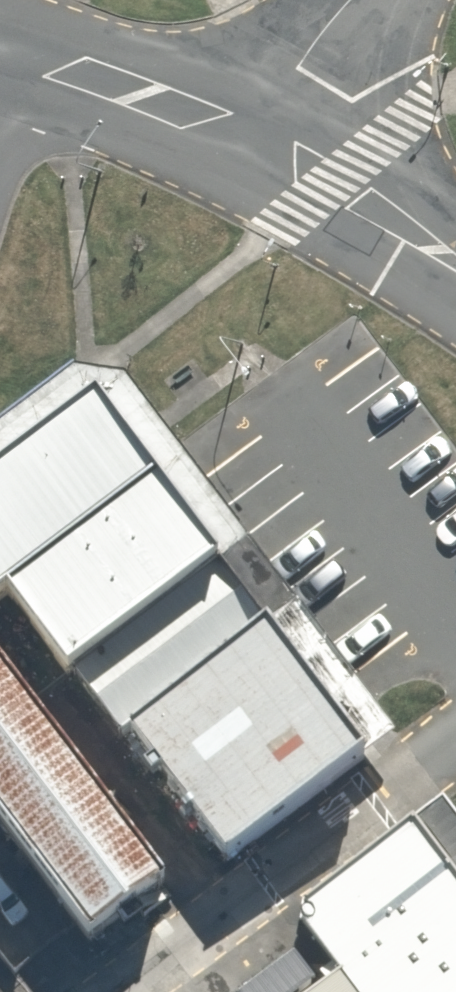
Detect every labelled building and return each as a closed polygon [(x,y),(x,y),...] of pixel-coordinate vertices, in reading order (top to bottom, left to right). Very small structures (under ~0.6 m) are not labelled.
[(0,456),(0,578),(2,576),(154,464),(96,384),(0,456)] [(219,548),(154,464),(2,576),(67,663),(74,659),(219,548)] [(269,618),(219,548),(74,659),(124,725),(129,719),(269,618)] [(368,754),(269,618),(129,719),(228,856),(368,754)] [(90,938),(167,881),(0,657),(0,818),(90,938)] [(415,812),(301,896),(301,914),(339,965),(304,991),(455,991),(455,867),(415,812)]
